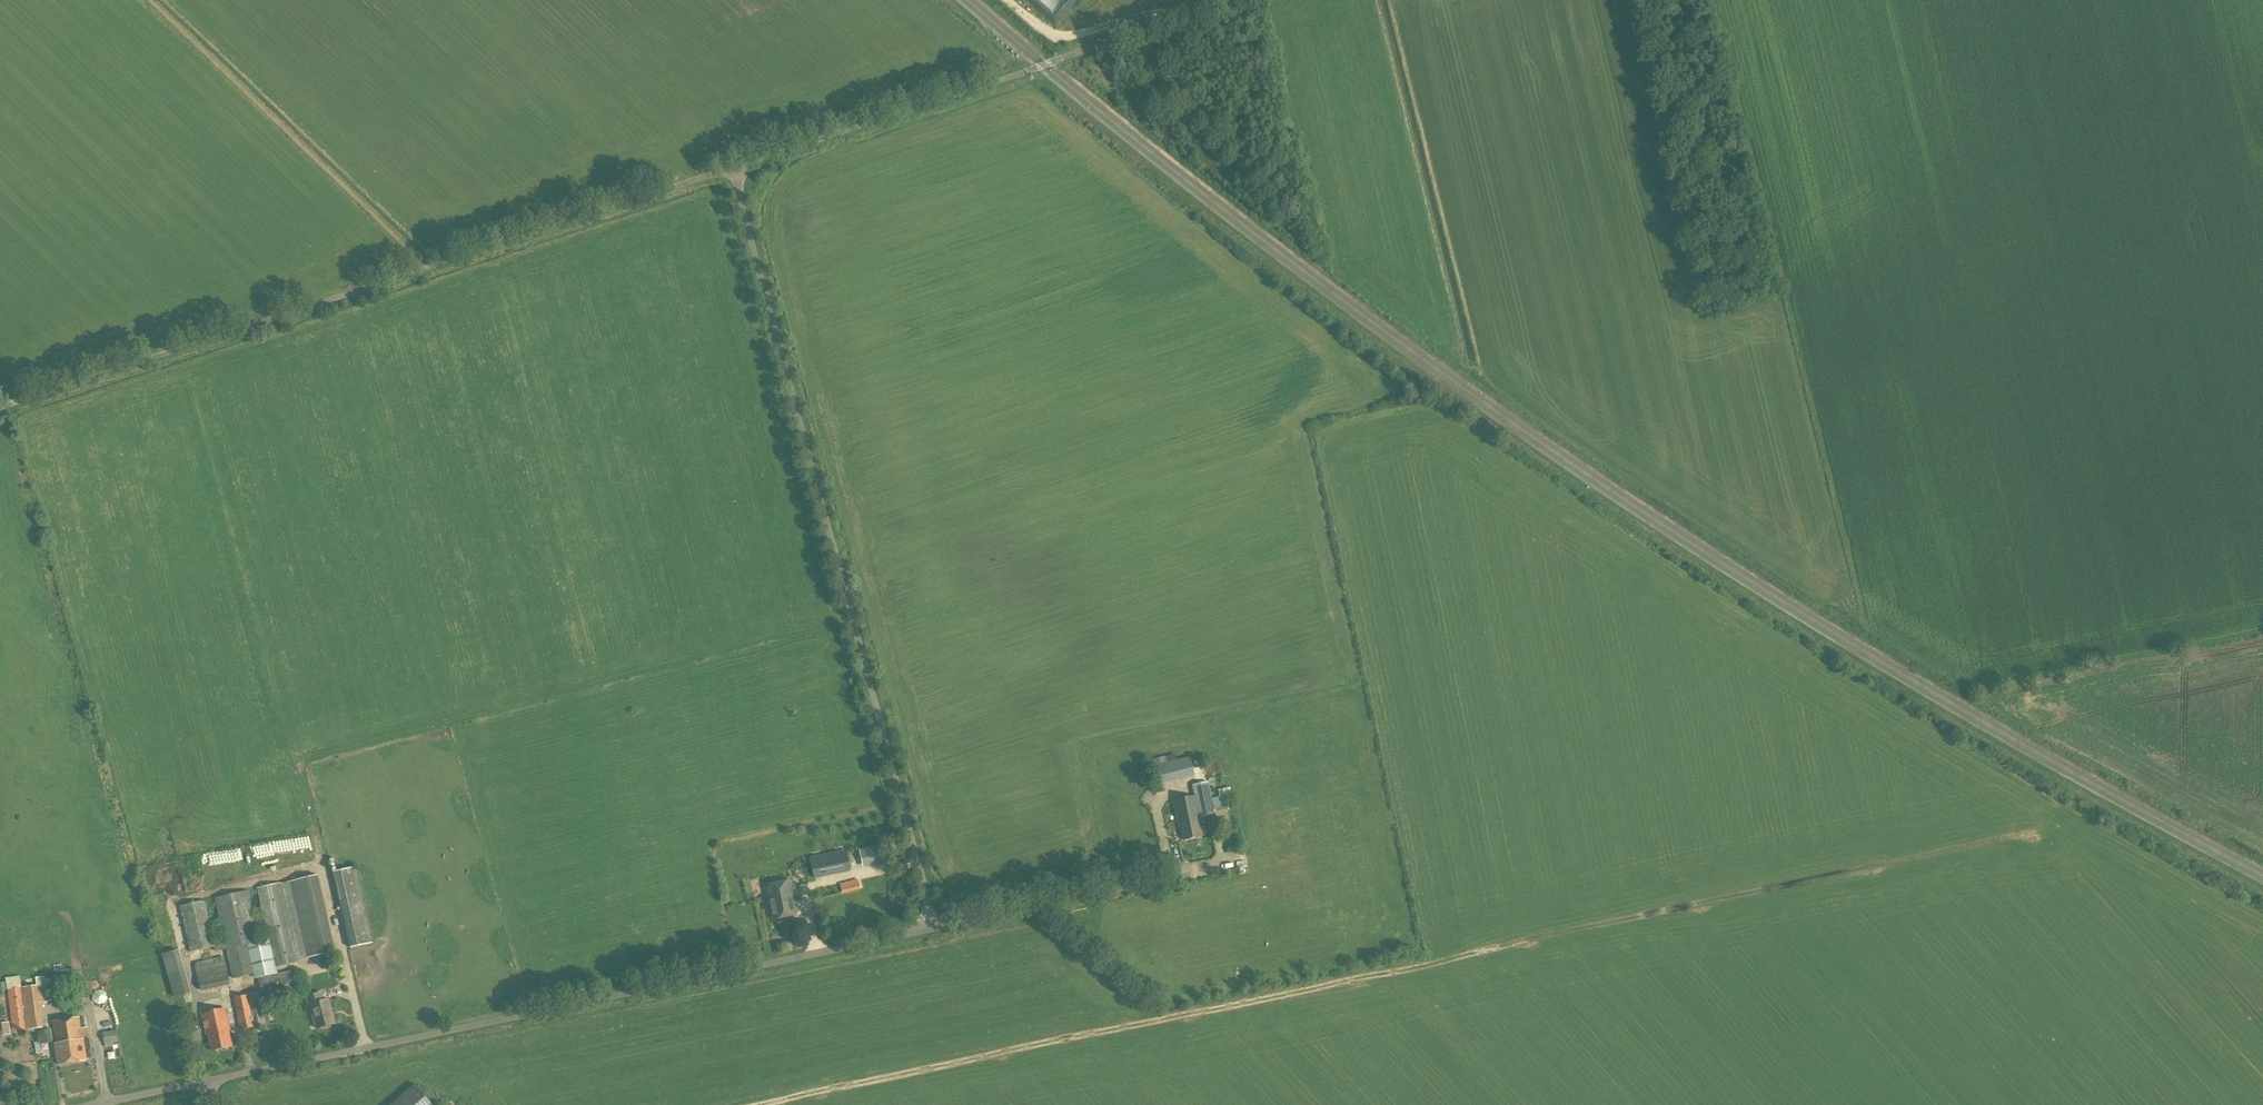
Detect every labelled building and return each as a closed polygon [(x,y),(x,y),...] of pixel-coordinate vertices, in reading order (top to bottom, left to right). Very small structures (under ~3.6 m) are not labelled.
[(1700,84),(1702,91),(1715,88),(1713,80),(1700,84)] [(1149,767),(1156,793),(1165,790),(1163,783),(1194,775),(1189,757),(1172,761),(1149,767)] [(1202,836),(1199,824),(1204,823),(1202,816),(1215,813),(1209,781),(1192,784),(1195,795),(1173,800),(1175,811),(1179,828),(1181,827),(1184,840),(1202,836)] [(815,878),(886,863),(882,843),(811,859),(815,878)] [(349,948),(373,943),(356,866),(332,871),(349,948)] [(335,952),(318,875),(289,882),(281,884),(281,883),(257,889),(267,933),(258,935),(248,890),(214,899),(223,939),(214,941),(204,900),(180,906),(190,952),(213,947),(215,951),(226,949),(233,979),(253,975),(254,979),(258,978),(262,997),(298,990),(294,970),(278,973),(276,968),(299,962),(298,960),(335,952)] [(843,894),(860,889),(858,879),(840,884),(843,894)] [(791,885),(791,881),(764,887),(768,905),(771,905),(774,919),(795,915),(791,892),(798,890),(797,884),(791,885)] [(178,949),(161,953),(172,998),(189,993),(178,949)] [(201,992),(230,985),(227,971),(228,971),(225,956),(194,963),(201,992)] [(46,990),(44,977),(22,979),(22,987),(7,989),(12,1032),(43,1028),(39,1003),(48,1002),(47,990),(46,990)] [(99,1005),(104,1004),(107,998),(106,993),(101,990),(95,991),(92,996),(93,1002),(99,1005)] [(264,1015),(260,992),(234,998),(240,1030),(266,1025),(270,1025),(268,1014),(264,1015)] [(324,1002),(321,993),(307,997),(309,1006),(310,1006),(316,1029),(335,1024),(329,1000),(324,1002)] [(232,1047),(228,1030),(229,1030),(224,1009),(203,1014),(207,1035),(209,1035),(213,1051),(232,1047)] [(71,1046),(84,1044),(79,1017),(52,1021),(57,1052),(56,1052),(58,1065),(75,1063),(73,1050),(72,1051),(71,1046)] [(41,1045),(53,1043),(51,1029),(38,1031),(41,1045)] [(105,1048),(119,1045),(117,1030),(102,1032),(105,1048)] [(73,1050),(75,1063),(87,1061),(84,1044),(71,1046),(72,1051),(73,1050)]
